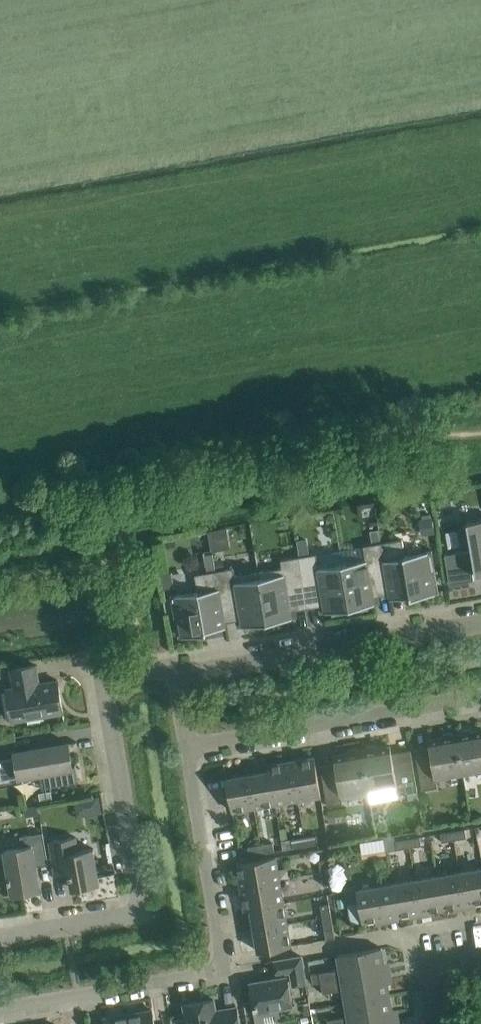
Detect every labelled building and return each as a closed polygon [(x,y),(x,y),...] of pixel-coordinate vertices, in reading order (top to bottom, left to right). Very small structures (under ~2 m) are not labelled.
[(450,489),(434,492),(436,506),(452,503),(450,489)] [(434,516),(418,518),(420,533),(436,531),(434,516)] [(467,522),(472,550),(445,555),(450,584),(474,579),(473,572),(476,572),(476,574),(480,573),(480,519),(467,522)] [(209,528),(210,548),(227,547),(226,527),(209,528)] [(380,530),(372,532),(374,543),(382,542),(380,530)] [(307,539),(298,541),(300,554),(309,552),(307,539)] [(435,593),(432,571),(434,570),(434,573),(436,573),(432,549),(426,550),(427,551),(405,555),(402,539),(382,542),(390,594),(391,599),(411,595),(411,597),(435,593)] [(390,594),(382,542),(374,543),(364,545),(366,560),(343,564),(351,612),(369,609),(369,607),(367,607),(366,605),(375,604),(374,597),(390,594)] [(206,565),(208,572),(216,571),(216,570),(213,553),(205,554),(205,552),(204,552),(206,565)] [(351,612),(343,564),(319,568),(317,554),(299,557),(308,608),(324,605),(325,612),(334,611),(335,613),(332,613),(333,615),(351,612)] [(308,608),(299,557),(281,560),(282,568),(259,572),(267,622),(292,618),(291,611),(308,608)] [(225,561),(215,562),(217,570),(226,568),(225,561)] [(267,622),(259,572),(235,576),(234,567),(216,570),(216,571),(225,622),(241,619),(242,626),(267,622)] [(216,571),(208,572),(195,574),(198,591),(177,594),(177,593),(171,594),(175,617),(176,617),(176,614),(178,614),(182,637),(206,632),(206,630),(226,627),(225,622),(216,571)] [(171,572),(161,574),(163,589),(174,587),(175,587),(172,572),(171,572)] [(63,712),(58,680),(39,683),(36,665),(11,669),(14,688),(6,689),(12,721),(27,718),(28,724),(44,721),(43,715),(63,712)] [(472,732),(469,729),(461,730),(459,734),(457,735),(464,774),(480,771),(480,731),(472,732)] [(464,774),(457,735),(454,735),(451,732),(443,733),(441,737),(428,739),(431,755),(418,757),(417,748),(415,749),(422,789),(438,787),(436,779),(464,774)] [(69,742),(15,752),(16,756),(0,759),(0,780),(44,772),(46,787),(79,782),(76,764),(75,764),(75,766),(73,767),(69,742)] [(418,790),(411,749),(409,750),(411,759),(393,762),(391,746),(378,748),(375,745),(366,746),(365,750),(362,751),(369,790),(396,785),(397,794),(418,790)] [(369,790),(362,751),(360,751),(357,748),(349,749),(347,753),(334,756),(336,771),(323,774),(322,765),(321,765),(328,806),(343,803),(342,795),(369,790)] [(321,796),(314,757),(291,761),(298,799),(321,796)] [(298,799),(291,761),(268,765),(269,771),(270,770),(276,803),(298,799)] [(270,770),(269,771),(249,774),(254,807),(276,803),(270,770)] [(254,807),(249,774),(227,778),(232,811),(254,807)] [(51,791),(39,793),(40,801),(52,799),(51,791)] [(38,802),(24,804),(26,814),(40,812),(38,802)] [(467,837),(465,829),(453,831),(454,839),(467,837)] [(454,839),(453,831),(440,833),(442,841),(454,839)] [(40,890),(35,861),(48,858),(43,832),(20,836),(22,847),(5,849),(10,877),(8,877),(9,882),(10,881),(12,894),(40,890)] [(318,843),(317,835),(304,837),(306,846),(318,843)] [(420,836),(408,838),(409,847),(422,845),(420,836)] [(96,865),(93,848),(79,850),(76,837),(50,841),(55,873),(69,871),(72,888),(100,883),(98,873),(114,870),(113,862),(96,865)] [(306,846),(304,837),(292,839),(293,848),(306,846)] [(358,841),(360,856),(384,852),(382,838),(358,841)] [(409,847),(408,838),(395,841),(397,849),(409,847)] [(275,851),(273,842),(261,844),(262,853),(275,851)] [(262,853),(261,844),(248,846),(250,855),(262,853)] [(280,880),(276,857),(237,863),(241,886),(280,880)] [(330,871),(328,859),(319,860),(321,873),(330,871)] [(460,871),(466,907),(476,906),(476,902),(480,901),(480,868),(460,871)] [(332,884),(330,871),(321,873),(323,885),(332,884)] [(466,907),(460,871),(437,875),(443,907),(455,905),(456,909),(466,907)] [(443,907),(437,875),(415,879),(421,915),(432,913),(431,909),(443,907)] [(421,915),(415,879),(392,883),(398,915),(399,915),(410,913),(411,917),(421,915)] [(284,902),(280,880),(241,886),(245,909),(251,908),(284,902)] [(398,915),(392,883),(358,889),(363,921),(376,919),(376,923),(399,919),(399,915),(398,915)] [(287,923),(284,902),(251,908),(254,929),(287,923)] [(331,916),(329,903),(321,905),(323,917),(331,916)] [(335,938),(331,916),(323,917),(326,939),(335,938)] [(291,945),(287,923),(254,929),(258,951),(291,945)] [(386,972),(382,947),(337,955),(340,969),(319,972),(321,983),(386,972)] [(306,983),(304,969),(302,956),(275,961),(277,974),(292,971),(294,986),(306,983)] [(390,995),(386,972),(321,983),(323,993),(343,989),(346,1003),(390,995)] [(287,976),(250,982),(257,1023),(282,1023),(279,1007),(292,1005),(287,976)] [(390,995),(346,1003),(348,1016),(328,1020),(328,1023),(364,1023),(394,1019),(390,995)] [(237,1007),(216,1010),(214,999),(184,1004),(188,1023),(239,1023),(237,1007)] [(152,1010),(127,1014),(129,1023),(155,1023),(152,1010)] [(127,1014),(104,1018),(105,1023),(129,1023),(127,1014)]
